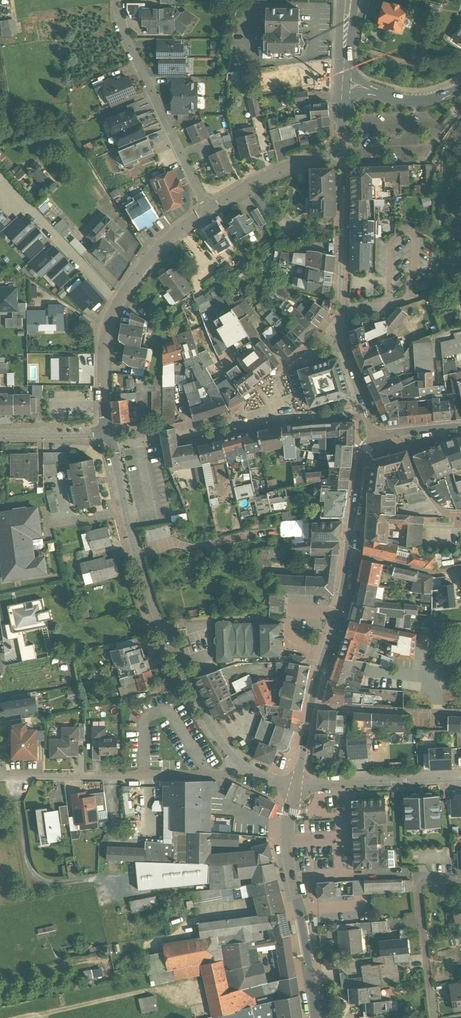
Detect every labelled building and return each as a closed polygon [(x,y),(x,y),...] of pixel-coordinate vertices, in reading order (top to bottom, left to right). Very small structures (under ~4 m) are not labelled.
[(428,0),(427,0),(424,11),(441,15),(443,4),(428,0)] [(146,3),(128,3),(128,11),(131,18),(144,18),(144,9),(146,9),(146,4),(146,3)] [(392,5),(385,3),(380,22),(381,23),(380,27),(401,32),(407,8),(402,7),(401,6),(393,4),(393,5),(392,4),(392,5)] [(267,8),(267,33),(297,33),(299,34),(299,23),(301,21),(299,20),(300,9),(267,8)] [(146,9),(144,9),(144,18),(144,26),(149,26),(149,33),(172,33),(176,28),(183,33),(191,22),(183,17),(183,15),(176,9),(146,9)] [(13,20),(5,21),(6,30),(15,28),(13,20)] [(297,39),(297,33),(267,33),(267,35),(265,35),(265,50),(269,50),(269,56),(282,57),(282,53),(286,54),(289,55),(293,54),(301,54),(301,47),(300,47),(302,44),(300,40),(300,39),(297,39)] [(159,45),(159,59),(161,59),(161,58),(184,58),(184,45),(175,45),(159,45)] [(184,58),(161,58),(161,59),(161,71),(185,71),(186,71),(186,58),(184,58)] [(317,86),(314,66),(264,72),(267,93),(317,86)] [(114,85),(105,88),(105,89),(113,106),(137,96),(129,78),(114,85)] [(111,79),(94,86),(97,92),(105,89),(105,88),(114,85),(111,79)] [(185,84),(173,84),(173,96),(197,96),(197,83),(185,83),(185,84)] [(307,91),(294,93),(295,104),(309,103),(307,91)] [(197,96),(173,96),(173,109),(177,109),(190,109),(197,109),(197,96)] [(257,99),(249,101),(253,117),(261,115),(257,99)] [(328,103),(320,103),(320,100),(311,101),(311,109),(312,120),(329,116),(328,103)] [(311,109),(311,108),(305,109),(305,116),(298,116),(299,123),(304,122),(312,121),(312,120),(311,109)] [(133,110),(103,122),(109,137),(110,136),(139,124),(139,123),(133,110)] [(329,116),(312,120),(312,121),(304,122),(306,134),(318,132),(318,128),(331,126),(329,116)] [(279,128),(278,119),(269,120),(270,131),(279,128)] [(203,122),(188,129),(195,144),(210,137),(203,122)] [(139,124),(110,136),(116,150),(120,148),(146,137),(140,123),(139,123),(139,124)] [(279,128),(270,131),(273,142),(282,140),(279,128)] [(247,129),(237,132),(238,138),(243,158),(260,154),(255,134),(249,136),(247,129)] [(220,133),(210,137),(212,142),(222,138),(220,133)] [(146,137),(120,148),(119,150),(127,167),(155,155),(147,137),(146,137)] [(222,138),(212,142),(215,147),(225,143),(222,138)] [(225,143),(215,147),(217,153),(224,149),(227,148),(225,143)] [(217,153),(210,156),(220,177),(234,170),(224,149),(217,153)] [(434,164),(425,164),(426,183),(435,183),(434,164)] [(410,185),(409,166),(372,167),(371,167),(372,181),(376,181),(385,180),(385,181),(401,181),(401,185),(410,185)] [(371,167),(358,168),(355,170),(353,172),(352,175),(353,200),(369,200),(373,200),(373,193),(372,181),(371,167)] [(43,188),(50,182),(39,168),(32,174),(43,188)] [(23,169),(16,174),(21,180),(28,175),(23,169)] [(334,169),(311,170),(312,198),(312,199),(315,199),(335,198),(334,169)] [(175,171),(153,180),(158,193),(160,192),(166,205),(167,205),(169,209),(183,203),(181,199),(183,198),(181,192),(183,191),(181,187),(182,186),(180,181),(179,181),(175,171)] [(385,180),(376,181),(376,191),(385,190),(385,180)] [(385,181),(386,191),(394,190),(395,199),(402,198),(401,185),(401,181),(385,181)] [(143,192),(123,204),(126,209),(146,197),(143,192)] [(146,197),(126,209),(140,230),(147,226),(149,228),(154,225),(152,223),(160,218),(146,197)] [(433,205),(430,197),(422,200),(424,207),(433,205)] [(335,198),(315,199),(315,208),(312,208),(312,212),(312,216),(335,216),(335,198)] [(369,200),(353,200),(353,220),(371,220),(369,200)] [(264,219),(258,208),(252,212),(258,222),(264,219)] [(243,215),(241,216),(240,215),(232,219),(233,221),(231,222),(233,225),(229,227),(234,235),(237,233),(241,239),(254,232),(250,225),(253,223),(250,219),(247,221),(243,215)] [(3,231),(7,235),(22,221),(18,217),(3,231)] [(26,217),(22,221),(7,235),(17,246),(36,228),(26,217)] [(108,217),(90,236),(97,243),(91,250),(105,264),(117,251),(103,237),(106,234),(115,242),(124,232),(108,217)] [(65,237),(73,229),(63,219),(55,226),(65,237)] [(264,219),(258,222),(261,227),(267,223),(264,219)] [(371,220),(353,220),(352,243),(369,243),(376,243),(376,220),(371,220)] [(219,253),(231,245),(227,238),(223,240),(219,234),(223,231),(218,223),(205,230),(210,238),(219,253)] [(306,224),(301,228),(307,236),(308,237),(313,234),(306,224)] [(301,228),(301,227),(296,231),(302,239),(302,240),(307,236),(301,228)] [(17,246),(27,256),(42,243),(46,238),(36,228),(17,246)] [(296,231),(296,230),(291,233),(297,242),(302,239),(296,231)] [(291,233),(290,233),(285,236),(292,245),(297,242),(291,233)] [(76,237),(70,243),(81,255),(88,249),(76,237)] [(214,255),(219,253),(210,238),(204,242),(214,255)] [(46,247),(42,243),(27,256),(31,260),(46,247)] [(369,243),(352,243),(352,269),(355,269),(366,269),(369,269),(369,243)] [(53,247),(46,254),(32,266),(43,278),(45,276),(64,258),(53,247)] [(29,263),(32,266),(46,254),(43,250),(29,263)] [(318,252),(307,251),(307,254),(306,266),(309,267),(317,268),(318,252)] [(329,254),(318,252),(317,268),(334,272),(336,256),(334,255),(329,254)] [(307,254),(294,253),(287,262),(300,264),(306,266),(307,254)] [(47,274),(57,284),(68,275),(74,269),(64,258),(47,274)] [(193,290),(175,265),(159,277),(168,290),(167,291),(168,293),(170,292),(177,302),(193,290)] [(334,272),(317,268),(309,267),(308,281),(332,286),(334,272)] [(71,279),(68,275),(57,284),(61,288),(71,279)] [(308,281),(300,279),(299,280),(299,282),(298,287),(306,289),(332,295),(332,286),(308,281)] [(85,281),(73,292),(88,308),(91,311),(104,300),(85,281)] [(0,289),(0,311),(13,311),(17,310),(17,303),(17,289),(0,289)] [(83,312),(88,308),(73,292),(68,297),(83,312)] [(206,294),(195,300),(201,313),(211,308),(213,308),(206,294)] [(234,302),(230,296),(226,299),(229,305),(234,302)] [(286,302),(281,298),(276,304),(281,308),(286,302)] [(233,310),(239,320),(248,316),(254,312),(247,300),(232,309),(233,310)] [(331,301),(324,300),(322,307),(330,313),(330,312),(331,301)] [(272,311),(262,301),(257,305),(262,313),(266,318),(272,311)] [(322,307),(315,302),(310,311),(311,312),(307,317),(319,327),(330,313),(322,307)] [(13,311),(13,319),(23,318),(27,318),(26,303),(17,303),(17,310),(13,311)] [(301,303),(297,309),(303,314),(308,307),(301,303)] [(64,306),(49,307),(50,314),(47,315),(47,317),(38,317),(38,318),(28,319),(28,331),(38,331),(38,325),(57,325),(57,323),(64,323),(64,306)] [(398,307),(386,322),(387,333),(387,334),(388,333),(388,337),(408,315),(398,307)] [(183,308),(175,316),(179,326),(189,322),(188,319),(188,320),(183,308)] [(319,327),(307,317),(303,314),(297,309),(291,317),(294,319),(312,334),(319,327)] [(239,320),(233,310),(214,321),(219,329),(218,330),(221,335),(222,335),(229,347),(243,339),(248,336),(239,320)] [(281,319),(272,311),(266,318),(272,326),(281,319)] [(146,320),(132,313),(132,314),(130,325),(145,327),(146,320)] [(248,316),(239,320),(248,336),(251,342),(255,346),(262,341),(248,316)] [(13,319),(6,319),(6,328),(23,328),(23,318),(13,319)] [(282,320),(281,319),(272,326),(274,328),(283,338),(292,329),(288,325),(288,326),(285,323),(284,322),(282,320)] [(312,334),(294,319),(288,325),(292,329),(305,341),(312,334)] [(386,321),(378,323),(375,324),(376,329),(379,337),(381,336),(387,333),(386,322),(386,321)] [(130,325),(122,323),(120,336),(127,338),(126,345),(141,347),(145,328),(145,327),(130,325)] [(283,338),(274,328),(272,330),(270,328),(264,333),(274,346),(283,339),(283,338)] [(365,334),(363,328),(350,332),(353,346),(367,342),(368,342),(375,339),(379,337),(376,329),(365,334)] [(305,341),(292,329),(283,338),(283,339),(293,352),(305,341)] [(442,344),(443,357),(460,352),(460,332),(455,334),(457,340),(442,344)] [(193,333),(186,335),(187,337),(179,340),(180,341),(185,356),(186,361),(194,359),(200,357),(199,354),(194,338),(193,333)] [(247,345),(251,342),(248,336),(243,339),(247,345)] [(379,337),(375,339),(378,344),(379,343),(378,341),(383,339),(381,336),(379,337)] [(398,337),(384,341),(390,354),(382,357),(384,362),(385,364),(395,360),(404,357),(404,356),(405,355),(398,337)] [(433,337),(413,343),(416,373),(419,373),(432,372),(436,372),(433,337)] [(293,352),(283,339),(274,346),(284,359),(293,352)] [(180,341),(164,345),(164,363),(185,356),(180,341)] [(279,363),(262,341),(255,346),(272,369),(273,369),(279,363)] [(370,350),(355,355),(360,365),(366,362),(367,365),(382,359),(382,357),(390,354),(384,341),(379,343),(378,344),(375,347),(370,349),(370,350)] [(239,359),(255,346),(251,342),(247,345),(243,347),(235,354),(239,359)] [(367,342),(353,346),(355,355),(370,350),(370,349),(368,342),(367,342)] [(213,346),(218,356),(223,354),(218,344),(213,346)] [(141,347),(126,345),(124,357),(132,358),(130,365),(133,366),(146,368),(149,348),(141,347)] [(272,369),(255,346),(239,359),(251,373),(257,382),(272,369),(273,369),(272,369)] [(213,364),(206,351),(199,354),(200,357),(201,358),(214,381),(215,381),(221,377),(222,377),(215,365),(213,364)] [(79,357),(61,357),(61,380),(79,380),(79,357)] [(200,357),(194,359),(196,365),(206,385),(214,381),(201,358),(200,357)] [(339,358),(300,370),(311,407),(351,395),(339,358)] [(195,382),(185,385),(190,399),(198,397),(200,405),(209,402),(213,400),(212,396),(206,385),(196,365),(194,359),(186,361),(187,367),(193,366),(195,371),(195,372),(201,382),(195,382)] [(382,359),(367,365),(369,368),(384,362),(382,359)] [(391,379),(398,376),(400,371),(396,363),(395,360),(385,364),(391,379)] [(456,361),(443,364),(444,375),(450,374),(456,373),(456,372),(458,372),(456,361)] [(366,362),(360,365),(362,371),(369,368),(367,365),(366,362)] [(369,368),(362,371),(370,388),(391,379),(385,364),(384,362),(369,368)] [(174,363),(164,365),(164,380),(164,387),(175,386),(174,363)] [(146,368),(133,366),(132,375),(145,377),(146,368)] [(246,376),(237,366),(228,373),(228,374),(231,379),(234,384),(243,396),(254,388),(252,384),(246,376)] [(432,372),(419,373),(419,376),(419,380),(419,389),(433,387),(433,386),(432,372)] [(257,382),(251,373),(246,376),(252,384),(257,382)] [(457,383),(456,373),(450,374),(451,379),(455,394),(460,394),(459,382),(457,383)] [(391,379),(370,388),(376,401),(386,396),(402,389),(404,388),(403,387),(406,386),(405,382),(402,384),(398,376),(391,379)] [(419,376),(405,382),(406,386),(419,380),(419,376)] [(234,384),(231,379),(230,380),(229,379),(224,382),(221,377),(215,381),(221,392),(220,392),(229,408),(245,399),(243,396),(234,384)] [(153,380),(137,381),(137,391),(153,391),(153,380)] [(164,380),(153,380),(153,391),(164,391),(164,387),(164,380)] [(406,386),(403,387),(404,388),(402,389),(403,397),(409,397),(416,396),(420,396),(419,389),(419,380),(406,386)] [(215,381),(214,381),(206,385),(212,396),(213,400),(209,402),(213,415),(229,409),(229,408),(220,392),(221,392),(215,381)] [(175,386),(164,387),(164,391),(164,419),(164,426),(176,423),(175,386)] [(439,386),(433,386),(433,387),(419,389),(420,396),(420,401),(433,400),(440,399),(439,395),(443,395),(441,386),(439,386)] [(164,391),(153,391),(153,419),(164,419),(164,391)] [(0,395),(0,415),(15,414),(15,396),(9,396),(8,394),(0,395)] [(448,395),(448,402),(449,402),(451,419),(460,418),(460,404),(460,394),(455,394),(448,395)] [(31,396),(15,396),(15,414),(31,414),(31,411),(31,399),(31,396)] [(398,399),(390,402),(386,396),(376,401),(381,413),(386,425),(399,424),(398,402),(398,399)] [(198,397),(190,399),(192,407),(200,405),(198,397)] [(444,402),(440,402),(440,399),(433,400),(434,408),(435,421),(446,420),(444,402)] [(128,400),(112,401),(114,423),(130,422),(130,421),(129,413),(128,400)] [(407,401),(398,402),(399,424),(409,423),(407,402),(407,401)] [(426,409),(418,409),(418,401),(417,401),(407,402),(409,423),(427,422),(426,409)] [(200,405),(192,407),(195,420),(213,415),(209,402),(200,405)] [(434,408),(426,409),(427,422),(435,421),(434,408)] [(137,413),(129,413),(130,421),(138,421),(137,413)] [(355,422),(341,423),(341,433),(340,433),(340,437),(340,444),(353,445),(354,446),(355,422)] [(327,423),(312,424),(313,444),(314,447),(314,452),(315,452),(321,453),(327,453),(327,447),(327,437),(327,423)] [(341,423),(327,423),(327,437),(340,437),(340,433),(341,433),(341,423)] [(312,424),(294,426),(295,437),(301,436),(302,450),(310,451),(314,452),(314,447),(313,444),(312,424)] [(294,426),(283,427),(285,443),(296,442),(295,437),(294,426)] [(283,427),(259,431),(263,450),(286,447),(287,458),(297,457),(296,442),(285,443),(283,427)] [(175,428),(161,430),(164,445),(178,443),(175,428)] [(259,431),(244,435),(247,452),(248,453),(256,451),(263,450),(259,431)] [(244,435),(223,441),(226,457),(247,452),(244,435)] [(444,443),(452,470),(454,476),(460,474),(460,449),(458,438),(444,443)] [(334,447),(327,447),(327,453),(328,454),(330,454),(337,454),(337,444),(339,444),(339,440),(334,440),(334,447)] [(223,441),(199,446),(202,460),(203,462),(214,460),(226,457),(223,441)] [(193,444),(178,447),(178,443),(164,445),(167,466),(202,460),(199,446),(193,448),(193,444)] [(444,443),(426,450),(438,478),(452,470),(444,443)] [(340,444),(339,444),(337,444),(337,454),(330,454),(328,454),(329,460),(330,467),(351,468),(353,445),(340,444)] [(426,450),(414,456),(420,470),(426,482),(438,478),(426,450)] [(248,453),(247,453),(250,468),(258,467),(256,451),(248,453)] [(407,451),(386,456),(384,473),(398,470),(401,480),(400,480),(400,478),(389,481),(389,482),(389,485),(392,486),(394,495),(395,494),(405,492),(406,492),(405,488),(417,485),(418,484),(407,451)] [(38,452),(29,452),(29,457),(23,457),(23,453),(11,454),(12,476),(11,476),(11,477),(16,477),(24,476),(24,473),(29,473),(29,481),(38,481),(38,474),(38,452)] [(68,452),(44,453),(44,465),(68,463),(68,452)] [(386,456),(372,460),(370,473),(384,477),(384,473),(386,456)] [(93,458),(71,462),(80,508),(102,503),(93,458)] [(214,460),(203,462),(207,486),(219,483),(214,460)] [(306,465),(298,466),(298,476),(307,474),(307,473),(306,465)] [(351,468),(330,467),(330,479),(330,480),(349,480),(351,468)] [(438,478),(439,481),(445,479),(450,495),(455,507),(456,510),(460,510),(460,494),(457,484),(456,482),(454,476),(452,470),(438,478)] [(330,471),(307,473),(307,474),(308,484),(324,480),(330,479),(330,471)] [(206,482),(204,473),(195,475),(198,484),(206,482)] [(385,478),(384,477),(370,473),(368,492),(383,493),(385,482),(385,478)] [(294,474),(268,480),(270,493),(291,487),(296,486),(294,474)] [(438,478),(426,482),(430,489),(439,501),(447,510),(455,507),(450,495),(445,479),(439,481),(438,478)] [(255,481),(253,482),(256,496),(268,493),(270,493),(268,480),(267,479),(255,481)] [(349,480),(330,480),(330,486),(329,488),(348,489),(349,480)] [(323,481),(309,484),(309,496),(322,497),(323,488),(323,485),(323,481)] [(238,499),(256,494),(253,482),(235,487),(238,499)] [(417,485),(405,488),(406,492),(406,494),(418,491),(417,485)] [(270,493),(268,493),(268,494),(271,504),(294,500),(291,487),(270,493)] [(329,488),(323,488),(322,497),(328,497),(329,494),(347,495),(348,489),(329,488)] [(54,489),(48,491),(48,496),(52,514),(59,512),(54,489)] [(418,491),(406,494),(406,492),(405,492),(407,499),(409,505),(429,499),(422,490),(418,491)] [(383,493),(368,492),(367,512),(395,515),(395,499),(395,494),(394,495),(383,493)] [(268,494),(258,497),(261,513),(272,511),(271,504),(268,494)] [(347,495),(329,494),(328,497),(322,497),(321,503),(320,503),(320,506),(322,506),(322,517),(344,517),(346,505),(347,495)] [(18,509),(13,512),(0,514),(0,521),(0,524),(0,525),(1,524),(1,530),(0,530),(2,541),(4,540),(4,545),(2,548),(3,554),(6,556),(7,560),(2,560),(5,580),(17,578),(16,573),(19,573),(20,578),(47,574),(46,561),(41,562),(40,558),(35,559),(34,552),(29,549),(27,538),(42,536),(40,524),(35,524),(35,522),(40,521),(38,509),(29,510),(27,508),(22,511),(20,511),(18,509)] [(395,515),(367,512),(366,538),(388,543),(389,522),(399,523),(408,524),(409,515),(405,515),(405,516),(395,515)] [(187,513),(172,516),(173,522),(189,519),(187,513)] [(423,516),(409,515),(408,524),(408,529),(407,546),(413,547),(421,548),(423,516)] [(342,523),(313,524),(313,532),(310,533),(310,535),(313,535),(313,540),(340,540),(342,523)] [(108,528),(89,533),(93,549),(106,546),(112,544),(108,528)] [(400,539),(390,537),(389,543),(399,546),(400,539)] [(388,543),(366,538),(364,553),(396,561),(396,558),(399,546),(389,543),(388,543)] [(340,541),(313,541),(294,543),(294,555),(296,555),(296,553),(299,553),(316,554),(338,555),(340,541)] [(294,543),(283,545),(285,556),(294,555),(294,543)] [(106,546),(93,549),(94,555),(107,552),(106,546)] [(413,549),(399,546),(396,558),(399,558),(399,561),(409,564),(413,549)] [(421,548),(413,547),(413,549),(409,564),(425,568),(423,554),(421,548)] [(94,555),(95,561),(106,558),(107,562),(109,561),(107,552),(94,555)] [(338,555),(316,554),(315,569),(318,569),(336,570),(338,555)] [(436,554),(423,554),(425,568),(436,569),(436,554)] [(95,561),(81,565),(83,574),(91,572),(93,580),(93,582),(119,575),(116,559),(109,561),(107,562),(106,558),(95,561)] [(383,565),(363,560),(359,581),(377,585),(379,586),(383,565)] [(409,571),(390,566),(388,574),(414,581),(419,573),(409,571)] [(336,570),(318,569),(317,577),(336,578),(336,570)] [(91,572),(83,574),(86,582),(89,581),(88,581),(93,580),(91,572)] [(419,573),(414,581),(412,592),(417,593),(432,594),(432,591),(433,577),(419,573)] [(317,577),(268,574),(267,585),(272,585),(271,591),(286,592),(286,593),(334,595),(336,578),(317,577)] [(377,585),(359,581),(355,602),(379,607),(379,603),(374,602),(377,585)] [(444,608),(456,607),(454,584),(441,586),(442,590),(442,595),(438,595),(439,603),(443,603),(444,608)] [(442,590),(432,591),(432,594),(432,609),(444,608),(443,603),(439,603),(438,595),(442,595),(442,590)] [(286,593),(286,592),(271,591),(270,615),(285,615),(286,593)] [(42,599),(7,606),(11,624),(13,633),(23,631),(48,626),(47,619),(51,618),(49,609),(45,610),(42,599)] [(379,607),(355,602),(352,616),(354,618),(361,620),(362,618),(373,620),(372,625),(375,626),(384,628),(387,616),(391,616),(392,604),(379,603),(379,607)] [(405,606),(392,604),(391,616),(398,617),(404,618),(404,614),(405,606)] [(417,606),(405,605),(405,606),(404,614),(411,614),(417,615),(417,606)] [(411,614),(404,614),(404,618),(402,632),(409,633),(411,614)] [(249,624),(246,621),(243,624),(242,624),(241,624),(240,624),(237,621),(234,624),(233,624),(232,624),(232,623),(230,621),(226,621),(226,622),(224,621),(223,622),(223,621),(219,622),(217,624),(217,637),(215,639),(216,642),(218,644),(218,660),(220,662),(226,662),(227,660),(231,660),(233,658),(233,657),(233,658),(234,658),(234,657),(242,657),(243,657),(251,657),(252,657),(260,657),(261,657),(260,623),(259,623),(259,624),(258,624),(254,621),(251,624),(250,623),(250,624),(249,624)] [(353,622),(351,621),(346,637),(361,642),(370,645),(372,637),(373,635),(389,638),(387,654),(397,657),(397,658),(414,659),(416,635),(409,633),(396,631),(390,629),(384,628),(375,626),(353,622)] [(281,622),(260,623),(261,657),(266,657),(277,657),(277,656),(282,656),(282,653),(283,653),(282,643),(282,640),(284,640),(286,637),(284,634),(282,634),(282,631),(282,625),(281,625),(281,622)] [(11,624),(5,625),(8,639),(18,637),(23,662),(37,659),(34,645),(26,647),(23,631),(13,633),(11,624)] [(361,642),(346,637),(339,657),(352,661),(354,655),(357,656),(361,642)] [(380,639),(372,637),(370,645),(375,647),(378,649),(380,639)] [(134,639),(116,643),(118,649),(129,647),(135,646),(134,639)] [(361,642),(359,652),(366,654),(370,645),(361,642)] [(135,646),(129,647),(118,649),(112,651),(121,679),(135,674),(148,671),(147,668),(150,667),(148,660),(146,660),(143,648),(139,649),(138,645),(135,646)] [(378,649),(370,645),(366,654),(377,658),(379,654),(376,652),(378,649)] [(300,656),(291,654),(290,656),(282,656),(277,656),(277,657),(277,663),(279,663),(291,662),(302,665),(304,657),(300,657),(300,656)] [(380,665),(392,667),(394,660),(383,655),(380,665)] [(360,688),(364,673),(356,671),(357,670),(350,668),(352,661),(339,657),(331,682),(347,686),(360,688)] [(302,665),(291,662),(279,663),(278,670),(285,670),(286,671),(286,675),(277,675),(277,680),(287,681),(307,684),(310,666),(302,665)] [(148,671),(135,674),(137,680),(140,692),(156,687),(151,670),(148,671)] [(231,696),(219,670),(197,677),(211,706),(230,697),(231,696)] [(121,679),(120,679),(123,687),(128,686),(127,683),(137,680),(135,674),(121,679)] [(250,675),(249,675),(244,678),(248,687),(253,685),(254,684),(250,675)] [(244,678),(232,683),(237,693),(245,689),(248,687),(244,678)] [(254,684),(253,685),(255,689),(258,696),(269,693),(263,680),(254,684)] [(307,684),(287,681),(285,688),(284,696),(282,706),(302,710),(307,684)] [(331,682),(329,682),(323,703),(363,705),(364,695),(364,694),(345,692),(346,688),(347,688),(347,686),(331,682)] [(248,687),(245,689),(248,693),(255,689),(253,685),(248,687)] [(248,693),(239,698),(243,705),(253,699),(258,696),(255,689),(248,693)] [(280,693),(270,690),(270,692),(269,693),(258,696),(253,699),(257,705),(268,705),(276,705),(282,706),(284,696),(281,695),(280,693)] [(31,693),(13,696),(14,702),(32,699),(31,693)] [(133,694),(121,696),(122,702),(134,700),(133,694)] [(375,696),(364,695),(363,705),(374,706),(375,697),(375,696)] [(211,706),(210,707),(216,719),(219,717),(235,709),(243,705),(239,698),(236,700),(233,702),(230,697),(211,706)] [(14,702),(4,704),(5,711),(8,710),(9,715),(21,713),(34,711),(33,710),(33,706),(36,706),(34,698),(14,702)] [(276,705),(268,705),(257,705),(262,713),(276,715),(276,705)] [(302,710),(285,708),(282,726),(295,730),(299,731),(302,710)] [(34,711),(21,713),(22,718),(26,718),(36,716),(35,710),(33,710),(34,711)] [(330,712),(319,711),(317,729),(323,729),(329,730),(330,712)] [(337,712),(330,712),(328,733),(328,734),(328,735),(329,735),(336,734),(336,726),(336,721),(337,712)] [(372,714),(354,713),(354,725),(354,728),(361,728),(361,727),(372,727),(372,714)] [(389,715),(378,715),(378,728),(388,728),(389,715)] [(411,717),(389,715),(388,728),(388,733),(411,731),(411,717)] [(448,717),(448,732),(457,732),(457,731),(460,732),(460,718),(448,717)] [(22,718),(10,721),(11,726),(13,726),(27,724),(26,718),(22,718)] [(277,724),(262,720),(255,740),(260,742),(270,745),(277,724)] [(27,724),(13,726),(13,731),(12,731),(12,758),(37,758),(37,731),(27,731),(27,724)] [(282,726),(277,724),(270,745),(270,746),(278,749),(280,749),(281,750),(282,751),(284,752),(286,752),(288,752),(289,751),(290,749),(290,747),(290,745),(295,730),(282,726)] [(354,728),(354,725),(346,725),(346,736),(362,734),(372,732),(372,727),(361,727),(361,728),(354,728)] [(67,740),(51,740),(51,758),(66,758),(66,755),(78,755),(78,741),(78,728),(67,728),(67,740)] [(106,728),(93,728),(93,740),(100,740),(100,739),(106,739),(106,728)] [(340,735),(336,734),(329,735),(328,735),(328,739),(334,740),(334,743),(339,744),(340,735)] [(362,734),(346,736),(348,751),(348,759),(368,758),(366,734),(362,734)] [(323,735),(317,735),(314,753),(332,757),(334,743),(334,740),(328,739),(328,735),(323,735)] [(106,739),(100,739),(100,740),(93,740),(93,748),(100,747),(100,755),(101,755),(118,755),(118,739),(106,739)] [(270,745),(260,742),(254,758),(273,764),(278,749),(270,746),(270,745)] [(100,755),(100,747),(93,748),(93,760),(101,760),(101,755),(100,755)] [(451,749),(429,750),(430,754),(424,755),(424,768),(435,768),(435,770),(452,769),(451,749)] [(348,751),(340,750),(339,757),(348,759),(348,751)] [(191,781),(172,781),(172,786),(172,806),(172,830),(185,831),(189,831),(191,781)] [(216,781),(191,781),(189,831),(210,832),(211,797),(216,797),(216,781)] [(226,796),(245,805),(248,798),(257,803),(260,796),(233,783),(226,796)] [(105,792),(83,795),(83,800),(95,798),(97,812),(107,811),(105,792)] [(95,798),(83,800),(83,795),(82,793),(73,795),(76,816),(76,819),(80,819),(80,822),(98,820),(97,812),(95,798)] [(276,803),(260,796),(257,803),(248,798),(245,805),(270,817),(273,810),(276,803)] [(439,797),(404,799),(405,829),(440,827),(439,797)] [(385,799),(360,800),(360,801),(359,801),(358,800),(352,800),(352,807),(354,807),(354,808),(352,808),(355,869),(379,868),(378,832),(377,822),(386,822),(385,799)] [(68,805),(60,806),(62,824),(70,823),(69,817),(68,805)] [(58,812),(48,813),(47,808),(37,810),(40,836),(50,835),(51,841),(61,839),(58,812)] [(107,811),(97,812),(98,820),(108,818),(107,811)] [(76,816),(69,817),(70,823),(71,831),(81,830),(80,822),(80,819),(76,819),(76,816)] [(185,831),(172,830),(172,843),(178,844),(179,839),(185,839),(185,831)] [(210,832),(189,831),(189,839),(189,845),(189,862),(210,863),(210,855),(211,842),(211,833),(210,832)] [(394,850),(384,851),(383,832),(378,832),(379,868),(395,867),(394,850)] [(238,835),(211,833),(211,842),(237,844),(238,835)] [(172,843),(146,841),(146,849),(145,861),(189,862),(189,845),(178,844),(172,843)] [(269,843),(253,847),(254,851),(236,853),(237,863),(238,863),(269,859),(273,859),(269,843)] [(146,849),(108,847),(107,860),(145,861),(146,849)] [(236,853),(229,854),(210,855),(210,863),(210,865),(237,863),(236,853)] [(269,859),(238,863),(240,877),(253,875),(254,883),(268,880),(277,878),(274,863),(269,864),(269,859)] [(210,863),(189,862),(145,861),(136,861),(139,890),(210,883),(210,865),(210,863)] [(237,863),(210,865),(212,890),(221,889),(231,888),(235,888),(241,887),(238,863),(237,863)] [(277,879),(252,884),(254,896),(274,893),(274,895),(281,893),(277,879)] [(403,879),(365,881),(365,888),(365,894),(403,893),(403,892),(403,881),(403,879)] [(412,881),(403,881),(403,892),(412,892),(412,881)] [(333,882),(317,883),(318,897),(335,896),(333,882)] [(231,888),(221,889),(223,901),(233,899),(231,888)] [(221,889),(212,890),(193,892),(196,907),(223,901),(221,889)] [(274,893),(254,896),(256,905),(260,904),(261,908),(261,915),(262,915),(285,912),(281,893),(274,895),(274,893)] [(131,902),(133,913),(163,907),(160,896),(131,902)] [(460,905),(453,906),(456,923),(460,922),(460,905)] [(285,912),(262,915),(263,927),(273,926),(276,937),(290,935),(289,930),(285,912)] [(261,915),(199,923),(201,937),(164,943),(165,952),(169,971),(174,970),(202,964),(223,960),(220,944),(223,944),(264,939),(263,927),(262,915),(261,915)] [(387,921),(372,922),(373,931),(382,930),(382,932),(388,931),(387,921)] [(372,922),(362,923),(362,930),(368,929),(369,934),(374,934),(373,931),(372,922)] [(360,929),(339,931),(341,954),(362,952),(360,929)] [(276,937),(272,938),(272,946),(273,945),(277,944),(279,957),(293,955),(290,935),(276,937)] [(264,939),(223,944),(227,970),(258,963),(256,948),(272,946),(272,938),(264,939)] [(408,939),(379,942),(381,957),(395,955),(409,953),(408,939)] [(165,952),(147,955),(150,975),(169,971),(165,952)] [(409,953),(395,955),(396,964),(410,962),(409,953)] [(293,955),(279,957),(283,979),(296,976),(293,955)] [(381,957),(374,958),(375,965),(372,966),(370,964),(364,965),(363,967),(365,978),(359,979),(360,988),(381,986),(399,985),(396,964),(395,955),(381,957)] [(223,960),(202,964),(204,973),(206,985),(227,979),(225,970),(223,960)] [(227,970),(225,970),(227,979),(230,992),(251,987),(264,984),(259,963),(258,963),(227,970)] [(174,970),(175,980),(204,973),(202,964),(174,970)] [(169,971),(150,975),(152,985),(175,980),(174,970),(169,971)] [(359,979),(348,980),(347,975),(344,973),(340,974),(342,988),(343,988),(343,989),(348,988),(349,989),(360,988),(359,979)] [(282,979),(278,980),(279,988),(281,999),(287,998),(299,995),(296,976),(283,979),(282,979)] [(264,984),(251,987),(252,994),(279,988),(278,980),(264,984)] [(450,984),(452,991),(452,992),(460,990),(460,982),(450,984)] [(349,989),(348,989),(349,1003),(366,1002),(367,1013),(393,1011),(392,1000),(382,1001),(381,986),(349,989)] [(230,992),(217,995),(223,1015),(236,1012),(235,1011),(236,1011),(252,1006),(256,1005),(252,994),(251,987),(230,992)] [(452,992),(452,991),(449,994),(450,998),(453,1001),(455,1010),(460,1009),(460,990),(452,992)] [(155,994),(140,998),(143,1013),(159,1010),(155,994)] [(287,998),(281,999),(277,1000),(276,1000),(263,1004),(265,1013),(278,1009),(280,1017),(303,1017),(301,1009),(299,995),(287,998)] [(256,1005),(252,1006),(255,1016),(265,1013),(263,1004),(256,1005)] [(236,1011),(235,1011),(236,1012),(223,1015),(220,1016),(220,1017),(255,1017),(255,1016),(252,1006),(236,1011)] [(278,1009),(265,1013),(255,1016),(255,1017),(280,1017),(278,1009)]
